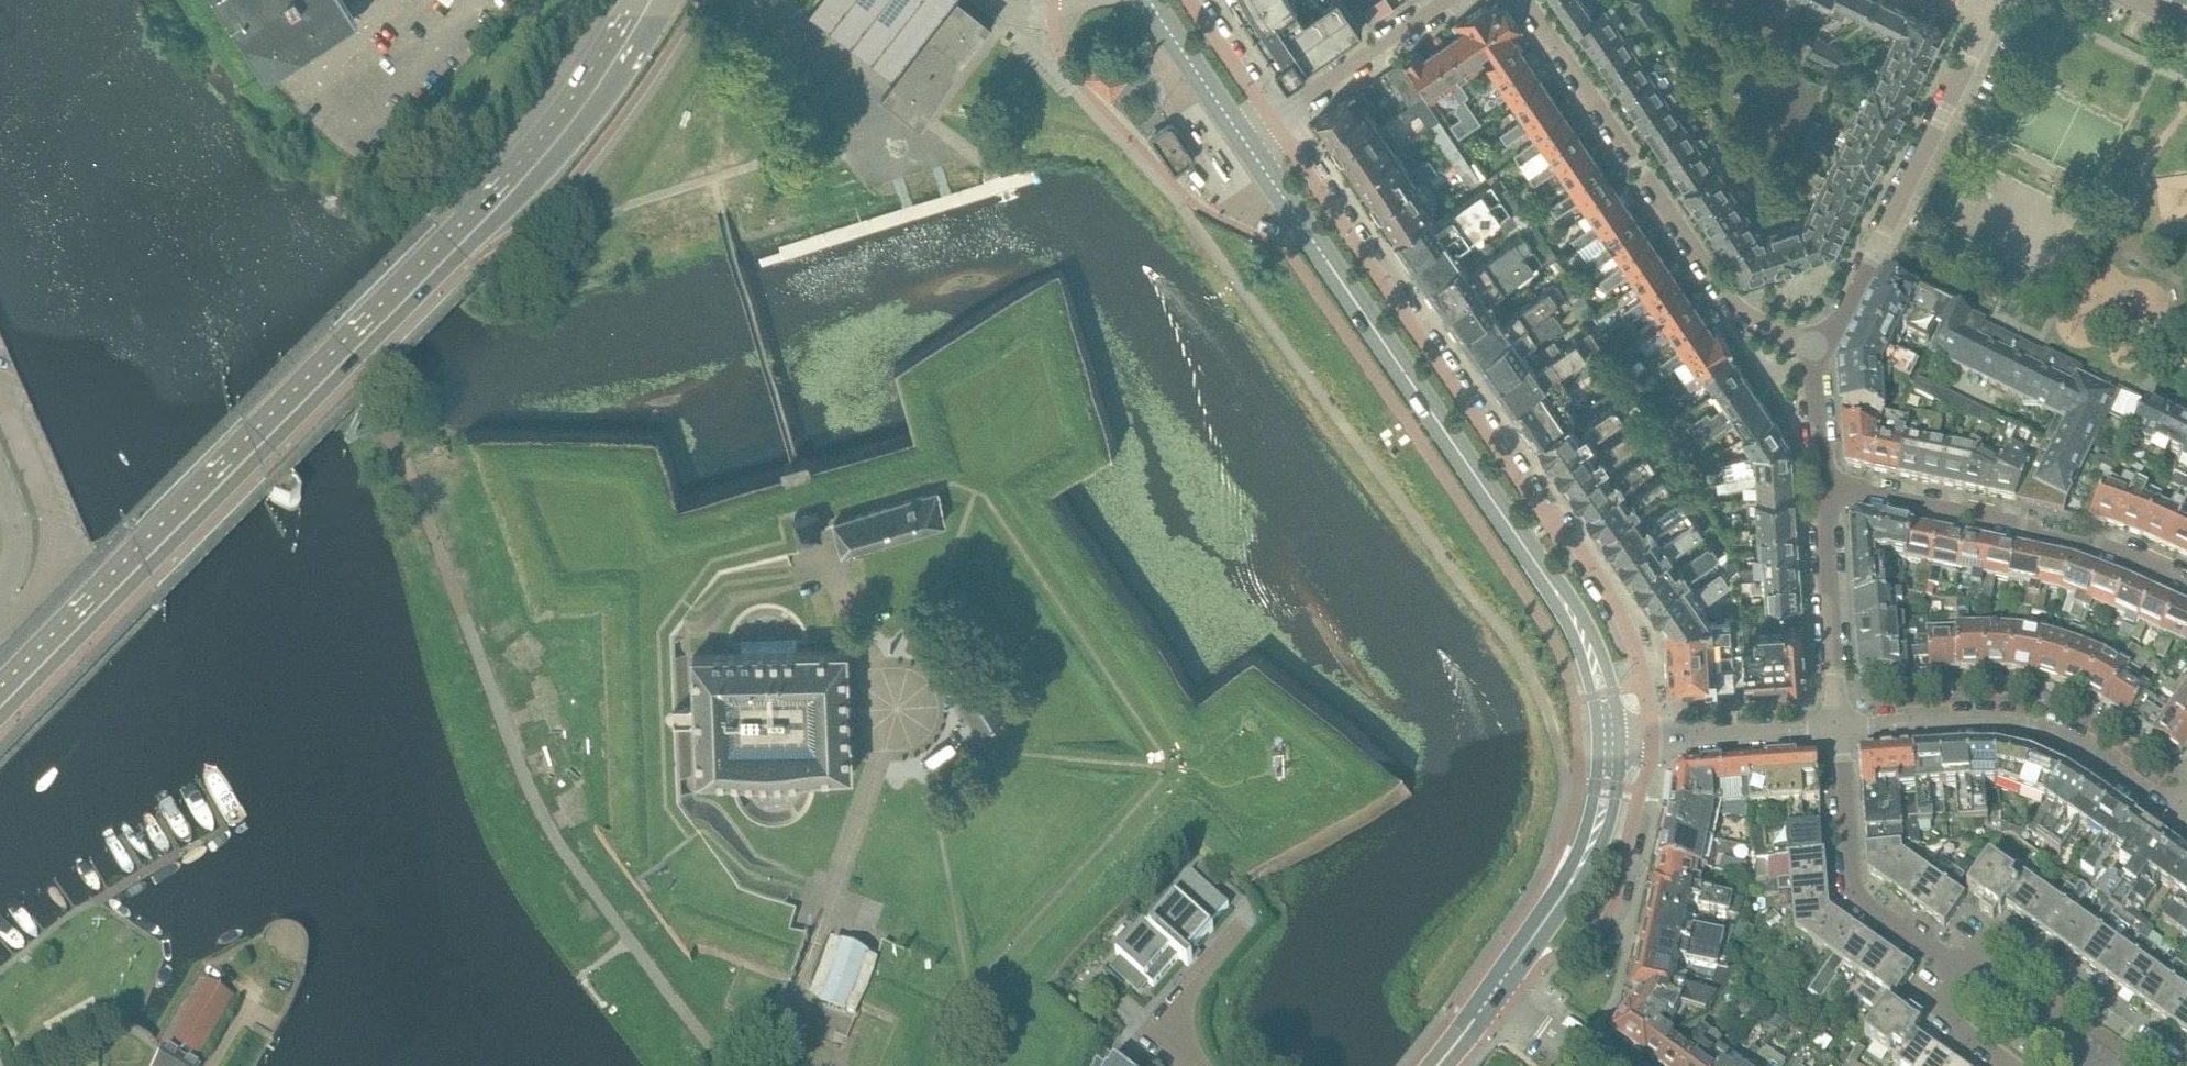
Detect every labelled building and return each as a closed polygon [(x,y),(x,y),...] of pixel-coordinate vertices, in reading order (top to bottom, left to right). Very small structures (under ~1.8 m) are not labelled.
[(239,33),(264,72),(268,79),(271,78),(359,21),(355,14),(346,0),(219,0),(239,33)] [(961,0),(822,0),(809,16),(892,82),(882,95),(922,126),(966,58),(992,25),(961,0)] [(1243,11),(1255,29),(1257,31),(1267,46),(1282,68),(1289,78),(1299,71),(1363,28),(1344,0),(1237,0),(1243,11)] [(1593,17),(1581,0),(1555,0),(1575,30),(1578,29),(1593,18),(1593,17)] [(1791,5),(1800,10),(1804,2),(1805,0),(1794,0),(1791,5)] [(1804,2),(1826,13),(1833,0),(1805,0),(1804,2)] [(1827,11),(1843,19),(1848,7),(1864,15),(1872,0),(1833,0),(1827,11)] [(1899,30),(1907,12),(1883,0),(1872,0),(1864,15),(1884,25),(1885,23),(1898,30),(1899,30)] [(1487,3),(1473,13),(1493,43),(1490,44),(1493,49),(1512,37),(1513,36),(1510,32),(1519,26),(1504,5),(1500,7),(1492,11),(1487,3)] [(1750,3),(1745,12),(1757,18),(1775,27),(1779,18),(1762,9),(1750,3)] [(1654,22),(1643,6),(1635,11),(1646,28),(1654,22)] [(1370,24),(1379,18),(1371,7),(1362,12),(1370,24)] [(1591,48),(1625,25),(1622,20),(1614,26),(1603,10),(1593,17),(1593,18),(1578,29),(1591,48)] [(1943,30),(1907,12),(1899,30),(1934,48),(1943,30)] [(1466,30),(1462,33),(1479,59),(1485,55),(1482,50),(1490,44),(1493,43),(1472,13),(1460,21),(1466,30)] [(1628,29),(1625,25),(1591,48),(1607,72),(1634,54),(1620,34),(1628,29)] [(1934,48),(1899,30),(1898,30),(1892,43),(1911,53),(1909,57),(1926,65),(1934,48)] [(1479,59),(1462,33),(1445,45),(1465,74),(1479,64),(1477,61),(1479,59)] [(1480,81),(1479,90),(1488,91),(1488,89),(1495,85),(1492,81),(1496,78),(1508,70),(1505,65),(1522,53),(1516,44),(1512,37),(1493,49),(1498,56),(1487,64),(1493,73),(1480,81)] [(1834,68),(1843,50),(1817,37),(1808,54),(1834,68)] [(1910,96),(1926,65),(1909,57),(1911,53),(1892,43),(1874,79),(1910,96)] [(1445,45),(1428,56),(1449,86),(1450,85),(1460,100),(1458,101),(1456,108),(1462,116),(1451,123),(1460,137),(1480,123),(1479,121),(1464,99),(1469,96),(1458,79),(1465,74),(1445,45)] [(1422,57),(1418,50),(1405,58),(1432,97),(1449,86),(1428,56),(1427,57),(1422,57)] [(1680,60),(1674,51),(1666,57),(1671,65),(1680,60)] [(1508,70),(1496,78),(1505,91),(1534,71),(1522,53),(1505,65),(1508,70)] [(1658,74),(1655,69),(1647,74),(1634,54),(1607,72),(1624,97),(1651,79),(1658,74)] [(1112,97),(1128,77),(1100,55),(1084,75),(1112,97)] [(1424,96),(1401,62),(1387,71),(1411,105),(1424,96)] [(1505,91),(1496,96),(1499,101),(1508,95),(1516,108),(1546,88),(1539,77),(1534,71),(1505,91)] [(1768,136),(1791,147),(1822,85),(1800,73),(1768,136)] [(1701,90),(1689,74),(1681,80),(1692,96),(1701,90)] [(1624,97),(1640,120),(1674,97),(1671,93),(1663,98),(1651,79),(1624,97)] [(1893,132),(1910,96),(1874,79),(1859,109),(1878,119),(1876,124),(1893,132)] [(1524,119),(1501,135),(1507,143),(1530,127),(1559,107),(1546,88),(1516,108),(1521,114),(1524,119)] [(1352,175),(1356,175),(1357,177),(1396,151),(1355,92),(1317,118),(1348,164),(1347,168),(1352,175)] [(1411,105),(1400,113),(1404,118),(1410,123),(1421,115),(1430,128),(1441,120),(1424,96),(1411,105)] [(1674,97),(1640,120),(1655,143),(1681,124),(1669,106),(1676,101),(1674,97)] [(1538,139),(1515,155),(1518,159),(1570,123),(1561,110),(1559,107),(1530,127),(1532,130),(1538,139)] [(1859,109),(1841,145),(1878,162),(1893,132),(1876,124),(1878,119),(1859,109)] [(1487,116),(1479,121),(1480,123),(1483,126),(1490,121),(1487,116)] [(1723,142),(1732,136),(1720,119),(1712,125),(1723,142)] [(1815,119),(1806,137),(1815,141),(1824,124),(1815,119)] [(1441,120),(1430,128),(1453,162),(1465,154),(1441,120)] [(1570,123),(1518,159),(1521,163),(1530,157),(1544,148),(1552,160),(1581,140),(1570,123)] [(1694,143),(1681,124),(1655,143),(1671,165),(1705,142),(1702,138),(1694,143)] [(1168,126),(1166,127),(1152,137),(1176,171),(1191,161),(1192,160),(1192,159),(1193,158),(1193,157),(1192,155),(1192,154),(1174,128),(1172,127),(1171,126),(1170,126),(1168,126)] [(1538,169),(1529,175),(1530,176),(1532,179),(1535,183),(1557,168),(1564,178),(1594,158),(1581,140),(1552,160),(1538,169)] [(1671,165),(1686,187),(1712,170),(1700,152),(1707,147),(1705,142),(1671,165)] [(1803,142),(1794,160),(1807,166),(1816,148),(1803,142)] [(1841,145),(1826,176),(1845,186),(1843,190),(1860,198),(1878,162),(1841,145)] [(1410,172),(1396,151),(1357,177),(1359,179),(1356,182),(1362,191),(1365,189),(1397,235),(1430,213),(1436,209),(1419,185),(1439,171),(1430,158),(1410,172)] [(1470,186),(1482,178),(1471,164),(1465,154),(1453,162),(1470,186)] [(1574,192),(1551,207),(1554,211),(1606,176),(1594,158),(1564,178),(1574,192)] [(1476,160),(1471,164),(1482,178),(1487,175),(1476,160)] [(1719,207),(1737,195),(1717,166),(1712,170),(1686,187),(1684,189),(1706,222),(1722,211),(1719,207)] [(1756,186),(1750,167),(1740,170),(1746,189),(1756,186)] [(1790,168),(1777,195),(1786,199),(1799,173),(1790,168)] [(1492,182),(1501,196),(1510,190),(1499,172),(1489,179),(1492,182)] [(1606,176),(1554,211),(1557,216),(1579,200),(1583,206),(1589,214),(1618,194),(1606,176)] [(1845,229),(1860,198),(1843,190),(1845,186),(1826,176),(1808,211),(1845,229)] [(1397,235),(1395,239),(1402,249),(1407,249),(1413,257),(1501,196),(1492,182),(1435,221),(1430,213),(1397,235)] [(1510,190),(1501,196),(1510,210),(1513,214),(1522,207),(1510,190)] [(1588,229),(1573,240),(1578,246),(1579,248),(1580,247),(1581,246),(1601,232),(1600,231),(1630,211),(1618,194),(1589,214),(1596,224),(1588,229)] [(1759,228),(1737,195),(1719,207),(1722,211),(1706,222),(1725,251),(1759,228)] [(1501,196),(1413,257),(1420,267),(1417,271),(1424,281),(1429,281),(1429,282),(1462,259),(1454,249),(1496,220),(1505,232),(1517,223),(1509,211),(1510,210),(1501,196)] [(1513,214),(1524,231),(1534,225),(1522,207),(1513,214)] [(1588,260),(1587,260),(1590,265),(1642,229),(1641,228),(1630,211),(1600,231),(1601,232),(1606,239),(1610,245),(1590,259),(1588,260)] [(1836,246),(1845,229),(1808,211),(1805,217),(1761,232),(1759,228),(1725,251),(1745,279),(1834,251),(1836,246)] [(1537,250),(1548,242),(1536,225),(1526,232),(1537,250)] [(1642,229),(1590,265),(1593,269),(1602,263),(1616,253),(1623,265),(1653,244),(1642,229)] [(1430,283),(1428,287),(1435,297),(1439,296),(1446,306),(1534,246),(1524,232),(1469,270),(1462,259),(1429,282),(1430,283)] [(1548,242),(1537,250),(1548,265),(1557,259),(1559,258),(1548,242)] [(1664,261),(1653,244),(1623,265),(1601,281),(1606,289),(1629,273),(1635,281),(1664,261)] [(1534,246),(1446,306),(1454,317),(1451,320),(1458,330),(1463,330),(1495,308),(1488,297),(1543,259),(1534,246)] [(1557,259),(1548,265),(1555,275),(1564,269),(1557,259)] [(1636,304),(1623,313),(1625,317),(1678,281),(1664,261),(1635,281),(1637,284),(1645,297),(1636,304)] [(1583,294),(1570,274),(1558,282),(1567,295),(1571,302),(1583,294)] [(1873,296),(1928,323),(1933,313),(1940,299),(1890,275),(1882,278),(1873,296)] [(1464,332),(1462,336),(1469,346),(1473,345),(1480,354),(1567,295),(1558,282),(1557,281),(1502,318),(1495,308),(1463,330),(1464,332)] [(1678,281),(1625,317),(1628,321),(1651,306),(1657,315),(1659,318),(1689,298),(1687,295),(1678,281)] [(1583,294),(1571,302),(1581,318),(1594,310),(1583,294)] [(1567,295),(1480,354),(1488,366),(1485,370),(1492,380),(1497,379),(1529,357),(1521,346),(1548,328),(1549,330),(1562,321),(1557,312),(1571,302),(1567,295)] [(1840,364),(1842,405),(1884,413),(1886,399),(1891,401),(1893,395),(1884,390),(1893,373),(1909,381),(1918,364),(1895,353),(1894,355),(1889,352),(1902,327),(1907,330),(1906,332),(1928,343),(1936,328),(1928,323),(1873,296),(1840,364)] [(1659,318),(1636,333),(1642,342),(1665,326),(1669,332),(1698,311),(1689,298),(1659,318)] [(1928,323),(1936,328),(1941,330),(1953,306),(1940,299),(1933,313),(1928,323)] [(1953,306),(1941,330),(1930,352),(2057,415),(2077,374),(2080,368),(2045,351),(2044,354),(1983,324),(1984,321),(1953,306)] [(1681,350),(1658,365),(1661,370),(1698,345),(1694,339),(1710,328),(1698,311),(1669,332),(1669,333),(1673,337),(1680,348),(1681,350)] [(1698,345),(1661,370),(1664,374),(1674,367),(1687,358),(1697,373),(1728,352),(1732,349),(1717,328),(1712,331),(1710,328),(1694,339),(1698,345)] [(1554,340),(1529,357),(1497,379),(1498,381),(1496,385),(1503,395),(1507,395),(1514,403),(1599,344),(1589,330),(1561,350),(1554,340)] [(1599,344),(1514,403),(1530,427),(1528,431),(1535,441),(1539,440),(1570,419),(1571,418),(1558,398),(1567,392),(1563,386),(1606,356),(1599,344)] [(1716,393),(1743,374),(1728,352),(1697,373),(1674,389),(1679,396),(1706,378),(1716,393)] [(1689,443),(1706,431),(1730,414),(1758,396),(1743,374),(1716,393),(1724,405),(1709,415),(1707,411),(1680,430),(1689,443)] [(2119,388),(2116,394),(2077,374),(2057,415),(2049,432),(2089,452),(2108,414),(2134,428),(2146,402),(2119,388)] [(1997,418),(1998,416),(1917,377),(1912,389),(1933,399),(1941,403),(1984,424),(1992,427),(1997,418)] [(1758,396),(1730,414),(1706,431),(1711,438),(1735,421),(1746,436),(1773,417),(1758,396)] [(1927,439),(1919,479),(1939,483),(1946,444),(1938,442),(1943,416),(1938,415),(1941,403),(1933,399),(1931,414),(1930,413),(1927,439)] [(1570,419),(1539,440),(1541,444),(1541,447),(1545,454),(1549,454),(1556,464),(1586,443),(1592,439),(1629,413),(1621,401),(1616,405),(1616,404),(1584,427),(1586,430),(1584,431),(1573,416),(1571,418),(1570,419)] [(2147,401),(2146,402),(2134,428),(2130,434),(2145,442),(2137,459),(2147,464),(2172,414),(2147,401)] [(1846,459),(1852,464),(1872,469),(1884,413),(1842,405),(1846,459)] [(1898,416),(1884,413),(1872,469),(1898,475),(1908,425),(1911,410),(1902,408),(1898,416)] [(1898,475),(1919,479),(1926,439),(1930,413),(1921,412),(1918,427),(1908,425),(1898,475)] [(2155,475),(2157,476),(2169,451),(2183,458),(2186,450),(2186,421),(2172,414),(2147,464),(2144,470),(2155,475)] [(1742,438),(1754,455),(1790,446),(1790,443),(1773,417),(1746,436),(1742,438)] [(1586,443),(1556,464),(1557,466),(1556,470),(1561,476),(1564,477),(1571,487),(1622,452),(1640,439),(1632,427),(1623,433),(1616,423),(1592,439),(1586,443)] [(1939,483),(1962,488),(1992,427),(1984,424),(1979,435),(1976,433),(1972,441),(1950,436),(1948,444),(1946,444),(1939,483)] [(1984,443),(1962,488),(1988,493),(2020,430),(2008,424),(2001,438),(2003,439),(1998,450),(1984,443)] [(2020,430),(1988,493),(2014,499),(2032,465),(2019,459),(2021,457),(2032,436),(2020,430)] [(2049,432),(2032,465),(2014,499),(2063,510),(2066,497),(2089,452),(2049,432)] [(1754,455),(1723,463),(1727,480),(1728,480),(1728,481),(1758,475),(1792,471),(1791,456),(1790,446),(1754,455)] [(1629,463),(1622,452),(1571,487),(1573,489),(1572,493),(1577,499),(1580,500),(1587,510),(1618,489),(1656,462),(1648,450),(1629,463)] [(2171,483),(2181,487),(2186,490),(2186,479),(2186,478),(2186,477),(2186,450),(2183,458),(2175,474),(2171,483)] [(1683,471),(1710,465),(1706,456),(1681,468),(1682,470),(1683,471)] [(2090,516),(2116,526),(2144,470),(2132,464),(2121,486),(2108,480),(2090,516)] [(1686,475),(1683,471),(1682,470),(1673,476),(1677,482),(1686,475)] [(1758,475),(1728,481),(1730,490),(1757,485),(1757,498),(1794,495),(1792,471),(1758,475)] [(1618,489),(1587,510),(1589,512),(1588,516),(1592,522),(1596,523),(1603,533),(1633,511),(1672,485),(1663,473),(1634,493),(1627,483),(1618,489)] [(2139,480),(2116,526),(2141,535),(2158,502),(2162,492),(2150,486),(2139,480)] [(2141,535),(2166,546),(2186,505),(2186,490),(2181,487),(2171,508),(2158,502),(2141,535)] [(946,521),(938,492),(835,520),(843,549),(946,521)] [(1697,493),(1684,502),(1688,508),(1701,499),(1697,493)] [(1733,519),(1734,528),(1796,523),(1794,495),(1757,498),(1748,499),(1749,522),(1745,522),(1741,518),(1733,519)] [(1633,511),(1603,533),(1604,535),(1604,538),(1608,545),(1612,545),(1619,556),(1650,535),(1686,509),(1688,508),(1684,502),(1679,496),(1647,518),(1649,521),(1643,525),(1633,511)] [(2166,546),(2186,555),(2186,505),(2166,546)] [(1686,509),(1650,535),(1619,556),(1620,557),(1619,561),(1624,568),(1627,568),(1635,578),(1676,550),(1704,531),(1695,519),(1694,520),(1686,509)] [(1857,514),(1851,521),(1856,597),(1885,595),(1884,566),(1876,567),(1873,539),(1878,515),(1875,514),(1871,517),(1857,514)] [(1878,515),(1873,539),(1876,567),(1884,566),(1891,553),(1899,555),(1906,557),(1913,526),(1884,520),(1882,516),(1878,515)] [(1759,537),(1760,552),(1763,552),(1797,549),(1796,523),(1734,528),(1721,529),(1733,545),(1738,545),(1738,538),(1759,537)] [(1918,565),(1912,593),(1918,594),(1925,595),(1928,583),(1929,579),(1939,532),(1926,529),(1925,525),(1920,524),(1917,527),(1913,526),(1906,557),(1906,559),(1921,562),(1920,566),(1918,565)] [(1951,534),(1939,532),(1929,579),(1928,583),(1940,585),(1941,576),(1935,575),(1937,565),(1958,569),(1965,537),(1961,536),(1960,532),(1954,531),(1951,534)] [(1981,590),(1992,543),(1965,537),(1958,569),(1974,573),(1969,599),(1975,600),(1979,600),(1981,590)] [(1640,590),(1643,591),(1651,602),(1681,581),(1713,559),(1720,554),(1711,541),(1683,561),(1676,550),(1635,578),(1636,580),(1635,584),(1640,590)] [(2010,580),(2018,548),(1992,543),(1981,590),(1979,600),(1990,602),(1995,577),(2010,580)] [(2019,548),(2018,548),(2010,580),(2024,583),(2020,606),(2031,608),(2032,608),(2046,554),(2032,551),(2033,548),(2020,545),(2019,548)] [(1738,580),(1757,579),(1799,575),(1797,549),(1763,552),(1760,552),(1754,553),(1755,570),(1738,571),(1738,580)] [(2064,592),(2074,560),(2068,559),(2067,555),(2061,553),(2058,556),(2046,554),(2032,608),(2044,611),(2047,598),(2041,597),(2044,587),(2064,592)] [(1681,581),(1651,602),(1652,603),(1651,607),(1655,613),(1659,614),(1663,620),(1666,624),(1709,621),(1697,603),(1729,581),(1713,559),(1681,581)] [(2100,570),(2074,560),(2064,592),(2077,596),(2070,617),(2082,621),(2085,615),(2100,570)] [(1904,568),(1896,568),(1894,568),(1893,580),(1901,581),(1904,568)] [(2125,579),(2100,570),(2085,615),(2088,613),(2095,615),(2098,614),(2101,604),(2116,609),(2127,580),(2125,579)] [(1757,579),(1749,579),(1750,588),(1750,590),(1765,589),(1766,605),(1780,604),(1801,602),(1799,575),(1757,579)] [(1750,588),(1749,579),(1739,580),(1739,589),(1750,588)] [(2130,581),(2127,580),(2116,609),(2128,615),(2119,635),(2131,641),(2136,630),(2152,591),(2139,585),(2139,581),(2133,579),(2130,581)] [(2152,591),(2131,640),(2138,643),(2146,625),(2163,632),(2177,603),(2173,600),(2172,597),(2167,594),(2164,597),(2152,591)] [(1902,594),(1885,595),(1856,597),(1857,623),(1898,620),(1897,604),(1919,603),(1918,594),(1912,593),(1902,592),(1902,594)] [(1957,609),(1957,608),(1957,598),(1945,597),(1944,608),(1957,609)] [(1957,598),(1957,608),(1968,608),(1968,599),(1957,598)] [(2151,655),(2165,662),(2177,638),(2186,642),(2186,607),(2177,603),(2163,632),(2153,653),(2151,655)] [(1987,629),(1984,668),(2010,669),(2020,606),(2011,605),(2007,625),(2005,625),(2005,630),(1987,629)] [(2035,674),(2047,635),(2030,633),(2030,628),(2028,628),(2031,608),(2020,606),(2010,669),(2035,674)] [(1984,668),(1987,629),(1969,630),(1969,625),(1966,625),(1968,612),(1957,612),(1957,616),(1958,669),(1970,669),(1973,672),(1979,672),(1980,668),(1984,668)] [(1928,633),(1929,647),(1930,657),(1929,657),(1930,670),(1935,670),(1937,673),(1943,673),(1945,670),(1958,669),(1957,616),(1948,616),(1948,633),(1928,633)] [(1898,620),(1857,623),(1859,652),(1904,649),(1903,632),(1917,631),(1928,630),(1927,618),(1898,620)] [(1709,621),(1666,624),(1668,654),(1744,650),(1743,645),(1742,619),(1709,621)] [(2060,682),(2082,628),(2072,624),(2067,637),(2065,636),(2063,641),(2047,635),(2035,674),(2060,682)] [(1755,644),(1743,645),(1744,650),(1746,683),(1787,680),(1790,680),(1791,684),(1803,683),(1803,679),(1806,678),(1803,627),(1754,631),(1755,644)] [(2085,691),(2103,656),(2087,649),(2088,645),(2086,644),(2091,632),(2082,628),(2060,682),(2085,691)] [(1928,630),(1917,631),(1918,648),(1929,647),(1928,633),(1928,630)] [(2117,664),(2103,656),(2085,691),(2087,692),(2087,696),(2092,699),(2096,697),(2107,704),(2135,658),(2142,647),(2134,643),(2122,661),(2120,660),(2117,664)] [(1904,649),(1859,652),(1861,674),(1887,673),(1888,677),(1906,676),(1906,671),(1916,671),(1915,658),(1929,657),(1930,657),(1929,647),(1918,648),(1904,649)] [(2153,653),(2142,647),(2135,658),(2145,664),(2145,665),(2151,655),(2153,653)] [(1746,683),(1744,650),(1668,654),(1670,688),(1690,687),(1690,694),(1710,692),(1710,686),(1746,683)] [(695,711),(673,712),(673,729),(696,728),(698,779),(802,775),(802,776),(853,774),(851,742),(850,742),(847,683),(849,682),(848,651),(796,653),(796,654),(693,658),(695,711)] [(2129,718),(2144,694),(2148,688),(2135,680),(2145,664),(2135,658),(2107,704),(2117,710),(2117,714),(2122,717),(2125,715),(2129,718)] [(987,729),(994,739),(1009,730),(1002,720),(1012,714),(1004,701),(1008,698),(1006,693),(1001,696),(993,683),(997,680),(994,675),(990,678),(981,665),(947,686),(956,699),(951,702),(954,707),(958,704),(967,717),(962,720),(965,725),(970,722),(978,735),(987,729)] [(2186,692),(2186,676),(2184,674),(2178,683),(2170,678),(2169,679),(2186,692)] [(2169,679),(2163,687),(2179,699),(2170,712),(2186,725),(2186,692),(2169,679)] [(2144,694),(2129,718),(2154,734),(2171,746),(2170,750),(2175,753),(2178,752),(2181,753),(2186,745),(2186,725),(2170,712),(2144,694)] [(1968,747),(1941,749),(1943,788),(1956,787),(1958,821),(1973,820),(1968,747)] [(1968,747),(1973,820),(1974,832),(1982,830),(1984,820),(1987,819),(1985,786),(1998,786),(1995,747),(1968,747)] [(1996,747),(1995,747),(1998,786),(2044,801),(2065,770),(2030,754),(1996,747)] [(1941,749),(1913,751),(1916,791),(1918,831),(1931,830),(1930,822),(1932,822),(1931,803),(1944,802),(1943,788),(1941,749)] [(1916,791),(1913,751),(1867,754),(1861,760),(1863,794),(1900,792),(1916,791)] [(1817,763),(1811,757),(1748,762),(1750,802),(1750,806),(1787,803),(1787,813),(1779,814),(1780,828),(1804,826),(1803,802),(1820,801),(1817,763)] [(1750,802),(1748,762),(1712,764),(1714,804),(1723,803),(1749,802),(1750,802)] [(1683,766),(1676,773),(1673,804),(1681,806),(1714,804),(1712,764),(1683,766)] [(2043,805),(2026,829),(2036,835),(2048,844),(2089,785),(2066,771),(2065,770),(2044,801),(2054,808),(2052,812),(2043,805)] [(2089,785),(2048,844),(2059,852),(2079,824),(2089,831),(2111,800),(2090,785),(2089,785)] [(1900,792),(1863,794),(1867,847),(1901,845),(1919,843),(1918,831),(1916,791),(1900,792)] [(2100,839),(2080,867),(2093,875),(2113,847),(2134,817),(2111,800),(2089,831),(2100,839)] [(1749,802),(1723,803),(1720,814),(1746,817),(1749,802)] [(1681,806),(1673,804),(1671,813),(1667,816),(1666,823),(1668,828),(1668,829),(1707,838),(1714,804),(1681,806)] [(2170,842),(2134,817),(2113,847),(2124,855),(2119,862),(2132,870),(2125,880),(2110,870),(2095,892),(2117,908),(2122,911),(2170,842)] [(2000,823),(2001,837),(2016,836),(2021,840),(2024,831),(2000,823)] [(1775,856),(1824,852),(1822,825),(1804,826),(1780,828),(1752,830),(1753,847),(1756,857),(1775,856)] [(1662,855),(1662,857),(1699,865),(1701,865),(1704,850),(1710,851),(1713,839),(1707,838),(1668,829),(1665,841),(1661,844),(1660,851),(1662,855)] [(2122,911),(2135,920),(2142,925),(2144,927),(2149,920),(2140,914),(2156,891),(2155,890),(2161,882),(2171,889),(2186,866),(2186,854),(2183,851),(2170,842),(2122,911)] [(1868,871),(1886,884),(1906,856),(1901,853),(1901,845),(1867,847),(1868,871)] [(1826,878),(1824,852),(1775,856),(1777,877),(1777,878),(1791,877),(1806,876),(1806,880),(1826,878)] [(1928,871),(1906,856),(1886,884),(1908,899),(1928,871)] [(1696,878),(1699,865),(1662,857),(1661,859),(1657,859),(1655,870),(1659,870),(1657,880),(1713,892),(1714,885),(1701,882),(1701,879),(1696,878)] [(1203,858),(1192,869),(1212,889),(1223,877),(1203,858)] [(1988,859),(1967,889),(1985,901),(1980,909),(1993,918),(1999,911),(2001,913),(2006,905),(2022,883),(2022,882),(1988,859)] [(1938,878),(1928,871),(1908,899),(1924,911),(1930,902),(1935,902),(1940,895),(1938,894),(1957,868),(1949,862),(1938,878)] [(2163,919),(2172,926),(2167,933),(2171,936),(2186,913),(2186,866),(2171,889),(2181,896),(2175,905),(2173,904),(2163,919)] [(1965,873),(1957,868),(1938,894),(1940,895),(1935,902),(1930,902),(1924,911),(1945,925),(1965,896),(1954,889),(1965,873)] [(1189,956),(1213,929),(1210,926),(1228,905),(1190,870),(1116,952),(1122,958),(1114,967),(1127,978),(1131,973),(1143,984),(1147,980),(1153,985),(1179,957),(1188,965),(1193,960),(1189,956)] [(1792,888),(1793,904),(1828,901),(1826,878),(1806,880),(1806,876),(1791,877),(1777,878),(1777,877),(1766,881),(1767,892),(1782,891),(1781,889),(1792,888)] [(2027,920),(2046,893),(2025,878),(2022,882),(2022,883),(2006,905),(2027,920)] [(1650,893),(1647,907),(1687,915),(1689,904),(1698,905),(1698,907),(1737,916),(1743,899),(1713,892),(1657,880),(1654,894),(1650,893)] [(2050,923),(2044,932),(2063,946),(2082,918),(2072,911),(2089,888),(2081,882),(2075,890),(2058,915),(2060,916),(2055,923),(2050,923)] [(2027,920),(2044,932),(2050,923),(2055,923),(2060,916),(2058,915),(2075,890),(2067,885),(2056,900),(2046,893),(2027,920)] [(1828,901),(1793,904),(1795,927),(1817,943),(1836,915),(1828,909),(1828,901)] [(2082,918),(2063,946),(2080,958),(2086,949),(2091,949),(2096,942),(2094,940),(2117,908),(2109,902),(2092,925),(2082,918)] [(1723,923),(1721,934),(1693,927),(1693,929),(1684,927),(1687,915),(1647,907),(1644,920),(1648,921),(1645,935),(1727,952),(1726,948),(1734,926),(1723,923)] [(2080,958),(2099,971),(2119,944),(2108,937),(2119,921),(2130,928),(2135,920),(2122,911),(2117,908),(2094,940),(2096,942),(2091,949),(2086,949),(2080,958)] [(1772,925),(1781,918),(1776,911),(1766,918),(1772,925)] [(2171,936),(2176,939),(2181,932),(2186,936),(2186,913),(2171,936)] [(1817,943),(1835,956),(1843,944),(1847,947),(1858,930),(1836,915),(1817,943)] [(2144,927),(2142,925),(2136,933),(2139,936),(2129,951),(2119,944),(2099,971),(2116,983),(2122,974),(2127,974),(2132,967),(2130,966),(2153,933),(2144,927)] [(1858,972),(1859,972),(1878,944),(1858,930),(1847,947),(1843,944),(1835,956),(1810,991),(1822,999),(1838,976),(1835,975),(1844,962),(1858,972)] [(2116,983),(2135,997),(2155,969),(2145,962),(2155,947),(2161,951),(2167,943),(2153,933),(2130,966),(2132,967),(2127,974),(2122,974),(2116,983)] [(1712,995),(1716,997),(1728,980),(1727,952),(1645,935),(1642,948),(1638,947),(1635,961),(1675,969),(1677,958),(1686,960),(1686,961),(1716,968),(1711,990),(1712,995)] [(858,1008),(877,959),(867,955),(867,954),(843,945),(842,946),(833,942),(827,956),(812,997),(856,1013),(858,1008)] [(1898,957),(1878,944),(1859,972),(1869,979),(1852,1002),(1860,1008),(1866,999),(1883,974),(1882,973),(1887,966),(1891,966),(1898,957)] [(2155,969),(2135,997),(2152,1009),(2158,1000),(2163,1000),(2168,993),(2166,991),(2184,967),(2186,962),(2186,957),(2181,953),(2165,976),(2155,969)] [(1915,969),(1898,957),(1891,966),(1887,966),(1882,973),(1883,974),(1866,999),(1874,1005),(1884,990),(1895,997),(1915,969)] [(1668,1000),(1694,1008),(1705,1012),(1716,997),(1712,995),(1698,991),(1672,985),(1675,969),(1635,961),(1632,973),(1636,974),(1633,987),(1639,988),(1641,989),(1648,993),(1650,990),(1660,998),(1662,996),(1668,1000)] [(2171,1022),(2186,1000),(2186,992),(2181,988),(2186,979),(2186,969),(2184,967),(2166,991),(2168,993),(2163,1000),(2158,1000),(2152,1009),(2171,1022)] [(172,1043),(167,1050),(188,1063),(193,1055),(198,1058),(234,997),(207,980),(170,1042),(172,1043)] [(1629,1006),(1664,1030),(1666,1031),(1676,1017),(1675,1016),(1677,1011),(1685,1014),(1694,1008),(1668,1000),(1662,996),(1660,998),(1650,990),(1648,993),(1641,989),(1639,988),(1638,994),(1634,993),(1627,1002),(1631,1004),(1629,1006)] [(2171,1022),(2186,1033),(2186,1000),(2171,1022)] [(1887,1002),(1866,1032),(1897,1054),(1898,1055),(1914,1032),(1917,1034),(1922,1027),(1918,1025),(1923,1018),(1910,1008),(1905,1015),(1887,1002)] [(1666,1031),(1664,1030),(1629,1006),(1623,1014),(1619,1011),(1612,1022),(1616,1024),(1611,1031),(1657,1063),(1665,1050),(1664,1049),(1673,1037),(1668,1033),(1666,1031)] [(1764,1022),(1774,1029),(1781,1019),(1770,1012),(1764,1022)] [(1661,1065),(1686,1065),(1695,1052),(1701,1043),(1702,1043),(1711,1030),(1701,1023),(1686,1045),(1673,1037),(1664,1049),(1665,1050),(1657,1063),(1661,1065)] [(1818,1029),(1810,1041),(1824,1051),(1832,1040),(1818,1029)] [(1686,1065),(1721,1065),(1722,1064),(1729,1054),(1714,1044),(1719,1036),(1717,1035),(1711,1030),(1702,1043),(1701,1043),(1695,1052),(1686,1065)] [(1894,1059),(1903,1065),(1902,1065),(1922,1065),(1935,1047),(1917,1034),(1914,1032),(1898,1055),(1897,1054),(1894,1059)] [(1843,1065),(1845,1065),(1861,1065),(1856,1062),(1865,1049),(1858,1044),(1849,1056),(1843,1065)] [(1761,1052),(1751,1045),(1737,1065),(1751,1065),(1761,1052)] [(1751,1065),(1783,1065),(1784,1064),(1783,1063),(1785,1060),(1766,1047),(1764,1050),(1763,1049),(1761,1052),(1751,1065)] [(1935,1047),(1922,1065),(1951,1065),(1955,1061),(1935,1047)] [(154,1065),(194,1065),(188,1063),(167,1050),(164,1049),(154,1065)] [(1097,1057),(1097,1056),(1092,1065),(1133,1065),(1130,1064),(1127,1064),(1106,1049),(1100,1058),(1097,1057)]
